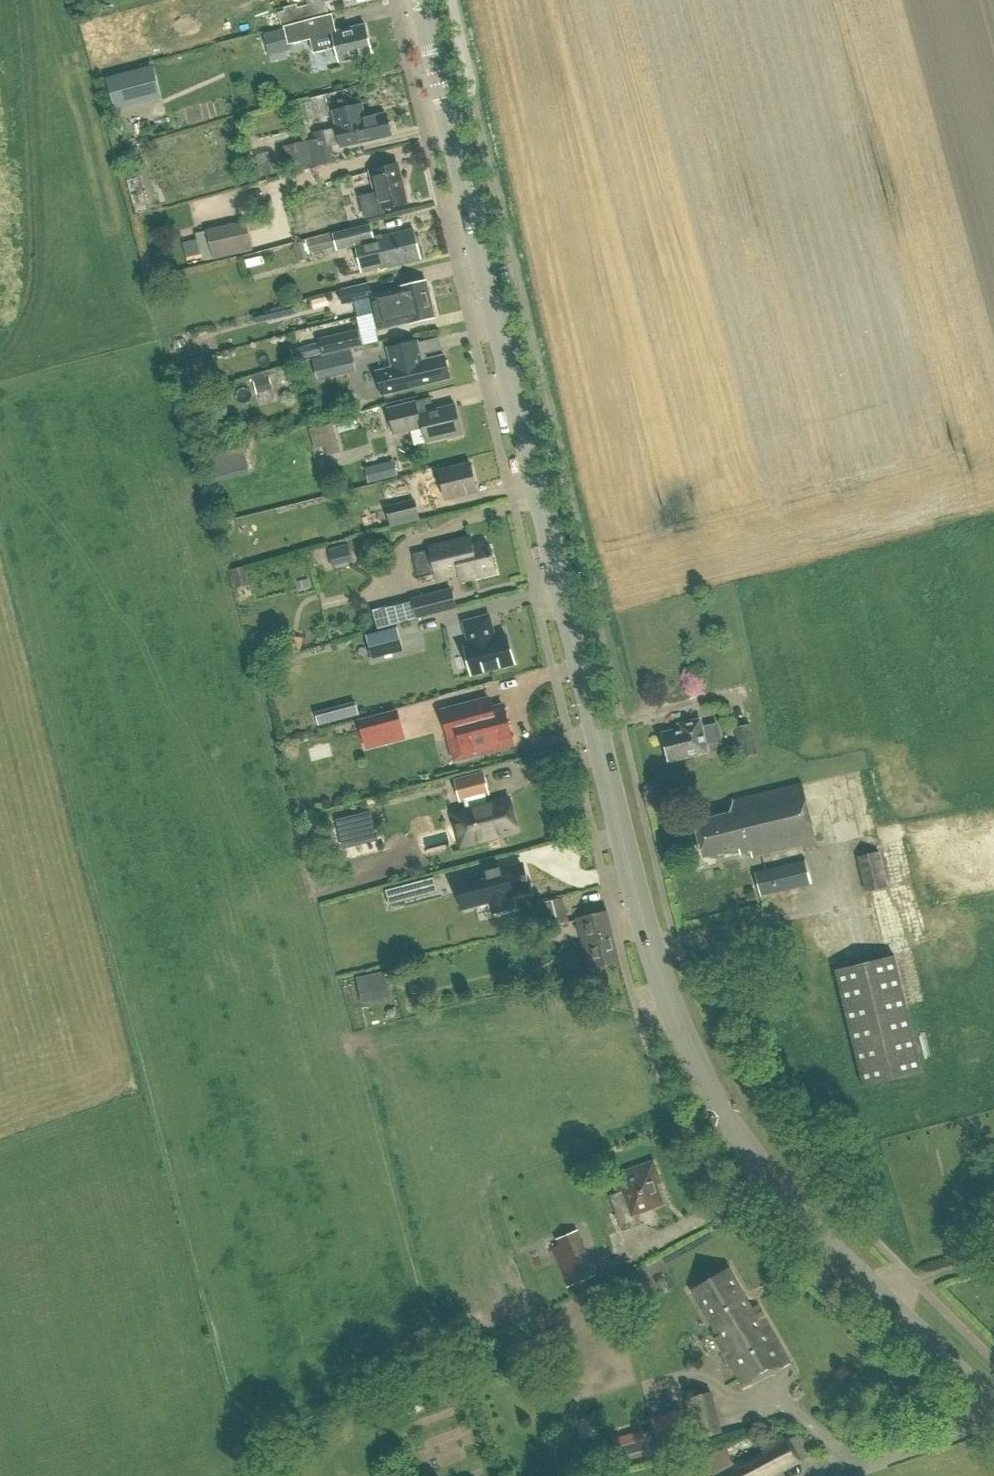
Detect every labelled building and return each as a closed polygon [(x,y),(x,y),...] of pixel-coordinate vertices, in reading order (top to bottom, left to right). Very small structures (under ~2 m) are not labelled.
[(309,6),(299,9),(298,5),(285,8),(286,12),(279,13),(282,26),(330,14),(327,3),(338,0),(308,0),(309,6)] [(337,48),(340,62),(373,55),(366,25),(337,32),(333,14),(318,18),(285,27),(289,45),(311,40),(314,54),(337,48)] [(107,78),(115,109),(151,100),(143,69),(107,78)] [(294,116),(325,103),(319,88),(287,100),(294,116)] [(358,121),(355,107),(334,112),(338,129),(315,134),(316,140),(309,142),(315,167),(336,162),(332,146),(342,144),(343,149),(392,137),(387,114),(358,121)] [(271,151),(256,155),(258,164),(273,161),(271,151)] [(273,161),(258,164),(261,177),(275,174),(273,161)] [(408,202),(399,165),(370,171),(376,193),(361,197),(366,217),(385,212),(384,208),(408,202)] [(254,250),(247,221),(207,230),(207,231),(196,233),(202,261),(213,258),(214,260),(254,250)] [(373,237),(370,224),(335,232),(338,246),(356,242),(362,269),(379,266),(379,268),(421,259),(414,229),(384,236),(383,235),(373,237)] [(311,257),(310,253),(338,246),(335,232),(306,239),(307,242),(294,245),(298,261),(311,257)] [(182,256),(192,254),(188,234),(178,236),(182,256)] [(343,305),(370,298),(373,313),(431,300),(427,281),(398,288),(372,294),(370,283),(339,290),(343,305)] [(377,331),(435,317),(431,300),(373,313),(377,331)] [(358,329),(319,339),(323,356),(362,346),(358,329)] [(376,369),(383,395),(451,378),(445,355),(423,361),(418,341),(388,348),(392,365),(376,369)] [(353,351),(333,355),(337,375),(358,371),(353,351)] [(423,427),(427,442),(463,434),(456,404),(435,409),(432,398),(388,408),(393,430),(410,426),(411,430),(423,427)] [(313,443),(323,441),(325,446),(339,443),(334,424),(309,430),(313,443)] [(447,500),(478,492),(471,463),(439,470),(442,480),(427,484),(430,498),(445,494),(447,500)] [(380,464),(366,468),(369,483),(384,480),(380,464)] [(416,499),(387,506),(391,527),(421,519),(416,499)] [(462,582),(497,573),(491,547),(486,548),(485,542),(473,545),(471,537),(429,547),(430,550),(414,554),(419,575),(435,571),(436,575),(459,570),(462,582)] [(417,619),(458,609),(452,588),(412,599),(417,619)] [(489,616),(465,623),(471,646),(465,647),(472,674),(515,663),(508,636),(494,640),(491,631),(493,631),(489,616)] [(398,627),(367,635),(373,659),(404,651),(398,627)] [(513,740),(504,705),(490,709),(488,701),(490,700),(489,699),(443,711),(450,738),(460,735),(464,750),(464,751),(465,757),(496,749),(495,745),(513,740)] [(332,709),(318,713),(321,725),(335,721),(332,709)] [(361,722),(364,736),(367,747),(404,737),(401,727),(397,712),(361,722)] [(683,730),(666,735),(673,762),(710,752),(708,745),(724,741),(720,725),(704,729),(702,722),(682,728),(683,730)] [(758,754),(751,724),(735,728),(742,758),(758,754)] [(462,846),(474,843),(519,831),(511,799),(488,805),(485,794),(488,793),(483,774),(456,781),(461,800),(465,799),(467,810),(454,813),(457,827),(462,846)] [(734,814),(699,823),(709,859),(742,851),(743,858),(755,855),(756,860),(819,844),(804,786),(737,803),(734,814)] [(371,809),(336,818),(342,838),(376,829),(371,809)] [(889,887),(880,851),(857,856),(865,892),(889,887)] [(806,860),(756,872),(761,895),(812,883),(806,860)] [(464,909),(477,905),(490,902),(493,913),(513,908),(510,896),(530,891),(527,881),(528,880),(527,875),(525,875),(522,864),(501,870),(501,867),(486,871),(487,874),(457,882),(460,896),(464,909)] [(386,890),(390,906),(429,895),(425,879),(386,890)] [(569,921),(564,897),(542,903),(548,926),(569,921)] [(619,961),(608,911),(578,918),(589,968),(619,961)] [(926,1070),(896,954),(837,969),(867,1086),(926,1070)] [(388,989),(385,972),(357,977),(360,994),(388,989)] [(619,1192),(610,1195),(623,1231),(642,1224),(637,1212),(663,1203),(656,1184),(661,1182),(654,1161),(614,1176),(619,1192)] [(578,1230),(556,1239),(575,1284),(596,1274),(578,1230)] [(753,1309),(730,1269),(693,1291),(715,1330),(713,1332),(745,1388),(789,1361),(758,1306),(753,1309)] [(723,1432),(712,1391),(685,1398),(697,1439),(723,1432)] [(809,1456),(797,1435),(786,1440),(782,1433),(770,1439),(760,1444),(763,1451),(713,1474),(714,1475),(772,1475),(802,1461),(802,1459),(809,1456)]
